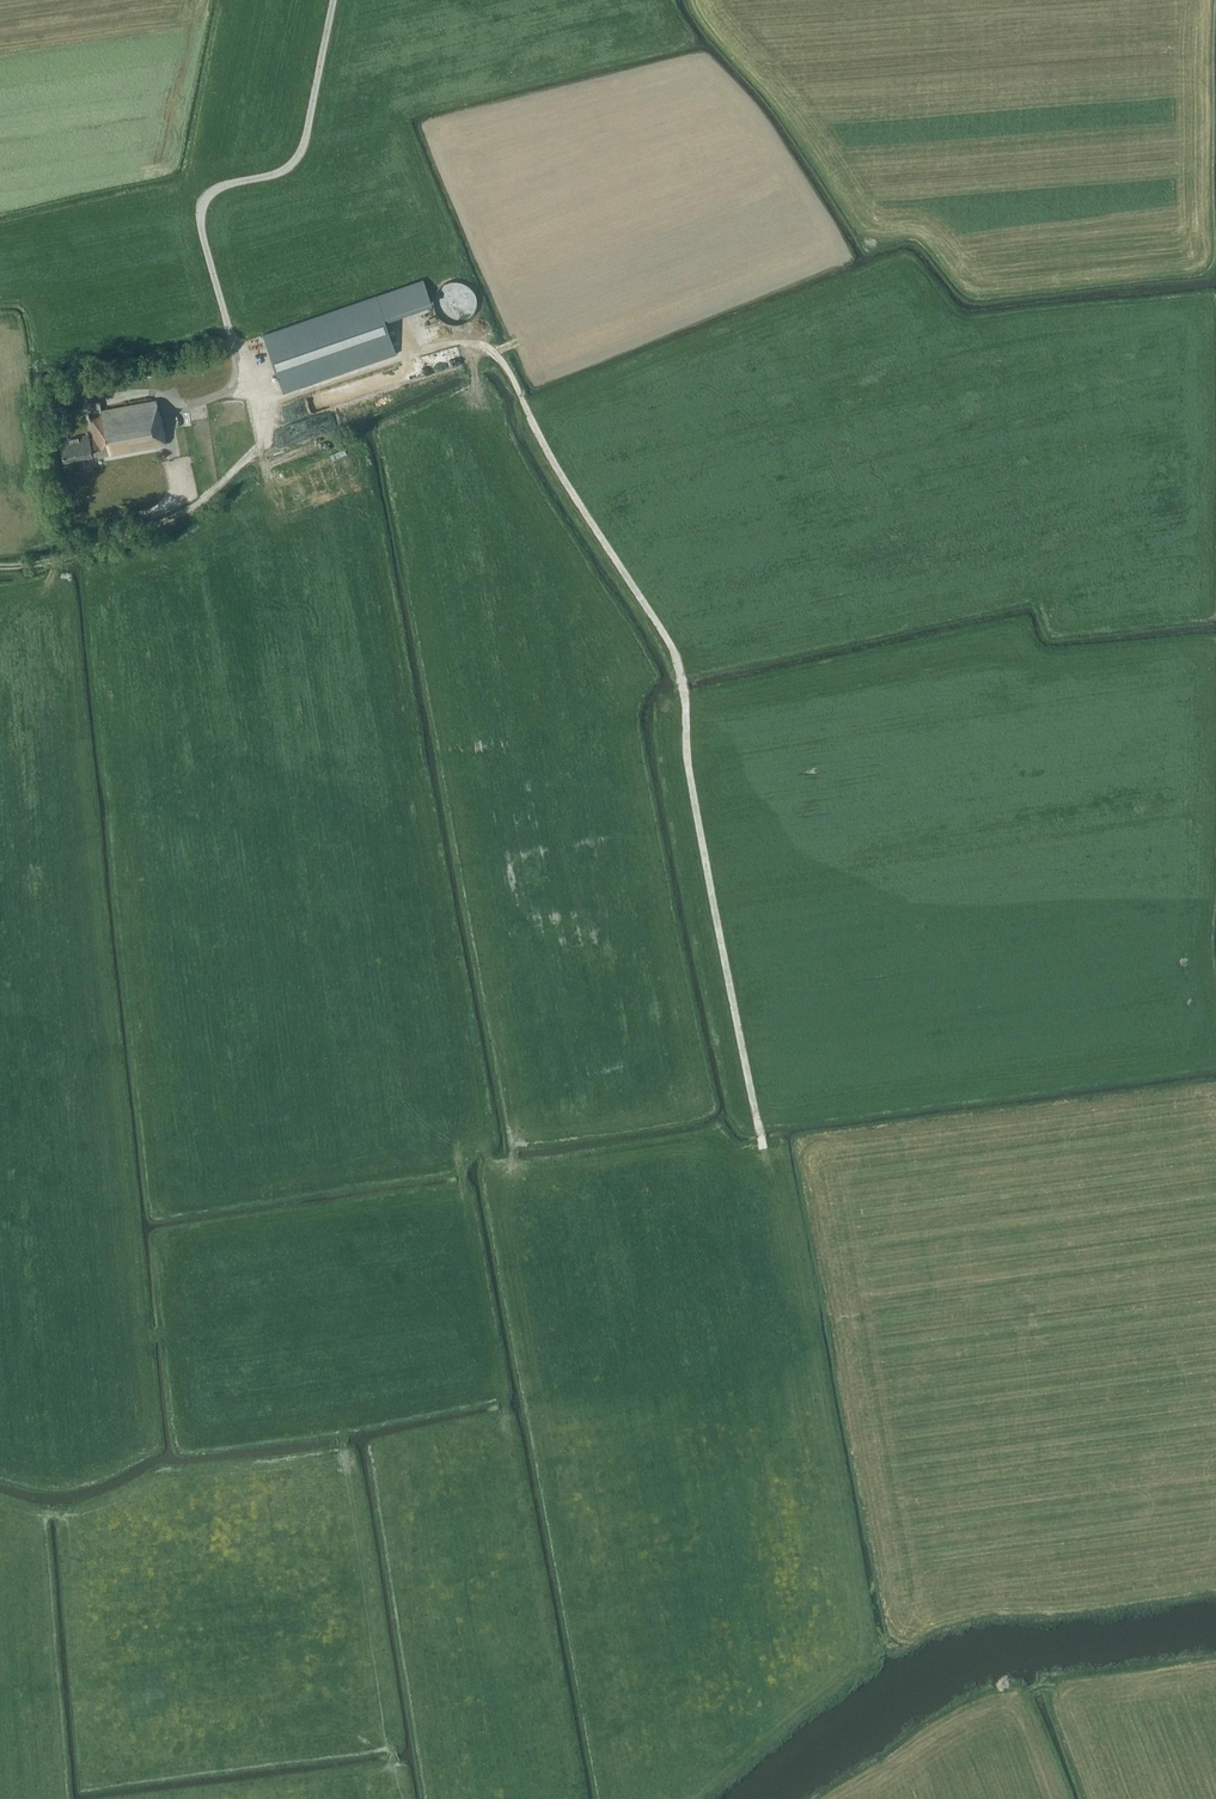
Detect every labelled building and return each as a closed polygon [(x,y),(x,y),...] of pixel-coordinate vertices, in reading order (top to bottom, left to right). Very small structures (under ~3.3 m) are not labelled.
[(423,279),(263,335),(283,392),(396,353),(384,320),(431,304),(423,279)] [(104,456),(166,443),(159,411),(158,412),(156,399),(101,410),(99,401),(86,403),(93,438),(89,439),(88,435),(59,441),(64,461),(103,453),(104,456)] [(162,462),(167,488),(189,484),(183,458),(162,462)] [(769,1140),(760,1140),(761,1148),(769,1148),(769,1140)]
